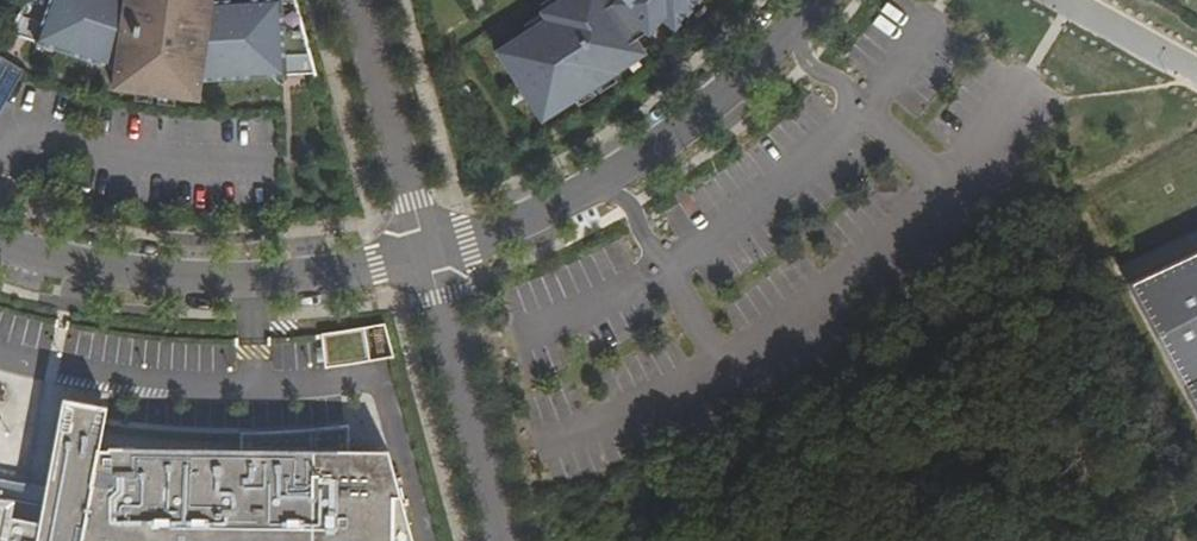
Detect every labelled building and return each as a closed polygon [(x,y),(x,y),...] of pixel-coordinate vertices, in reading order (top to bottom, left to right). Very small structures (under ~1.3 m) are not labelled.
[(39,39),(53,0),(28,0),(10,30),(39,39)] [(39,39),(118,68),(116,86),(198,97),(200,79),(283,75),(281,0),(280,0),(211,2),(212,0),(53,0),(39,39)] [(283,75),(318,73),(298,0),(281,0),(283,75)] [(720,0),(572,0),(552,12),(557,19),(507,51),(556,125),(661,54),(650,39),(662,29),(669,34),(680,20),(694,29),(720,0)] [(0,56),(0,98),(18,66),(0,56)] [(1196,411),(1196,240),(1125,278),(1196,411)] [(386,324),(322,333),(326,367),(394,357),(386,324)] [(389,451),(349,450),(349,426),(242,432),(241,449),(100,447),(107,407),(69,400),(47,488),(43,505),(0,497),(0,540),(413,540),(389,451)] [(0,479),(0,497),(43,505),(47,488),(0,479)]
